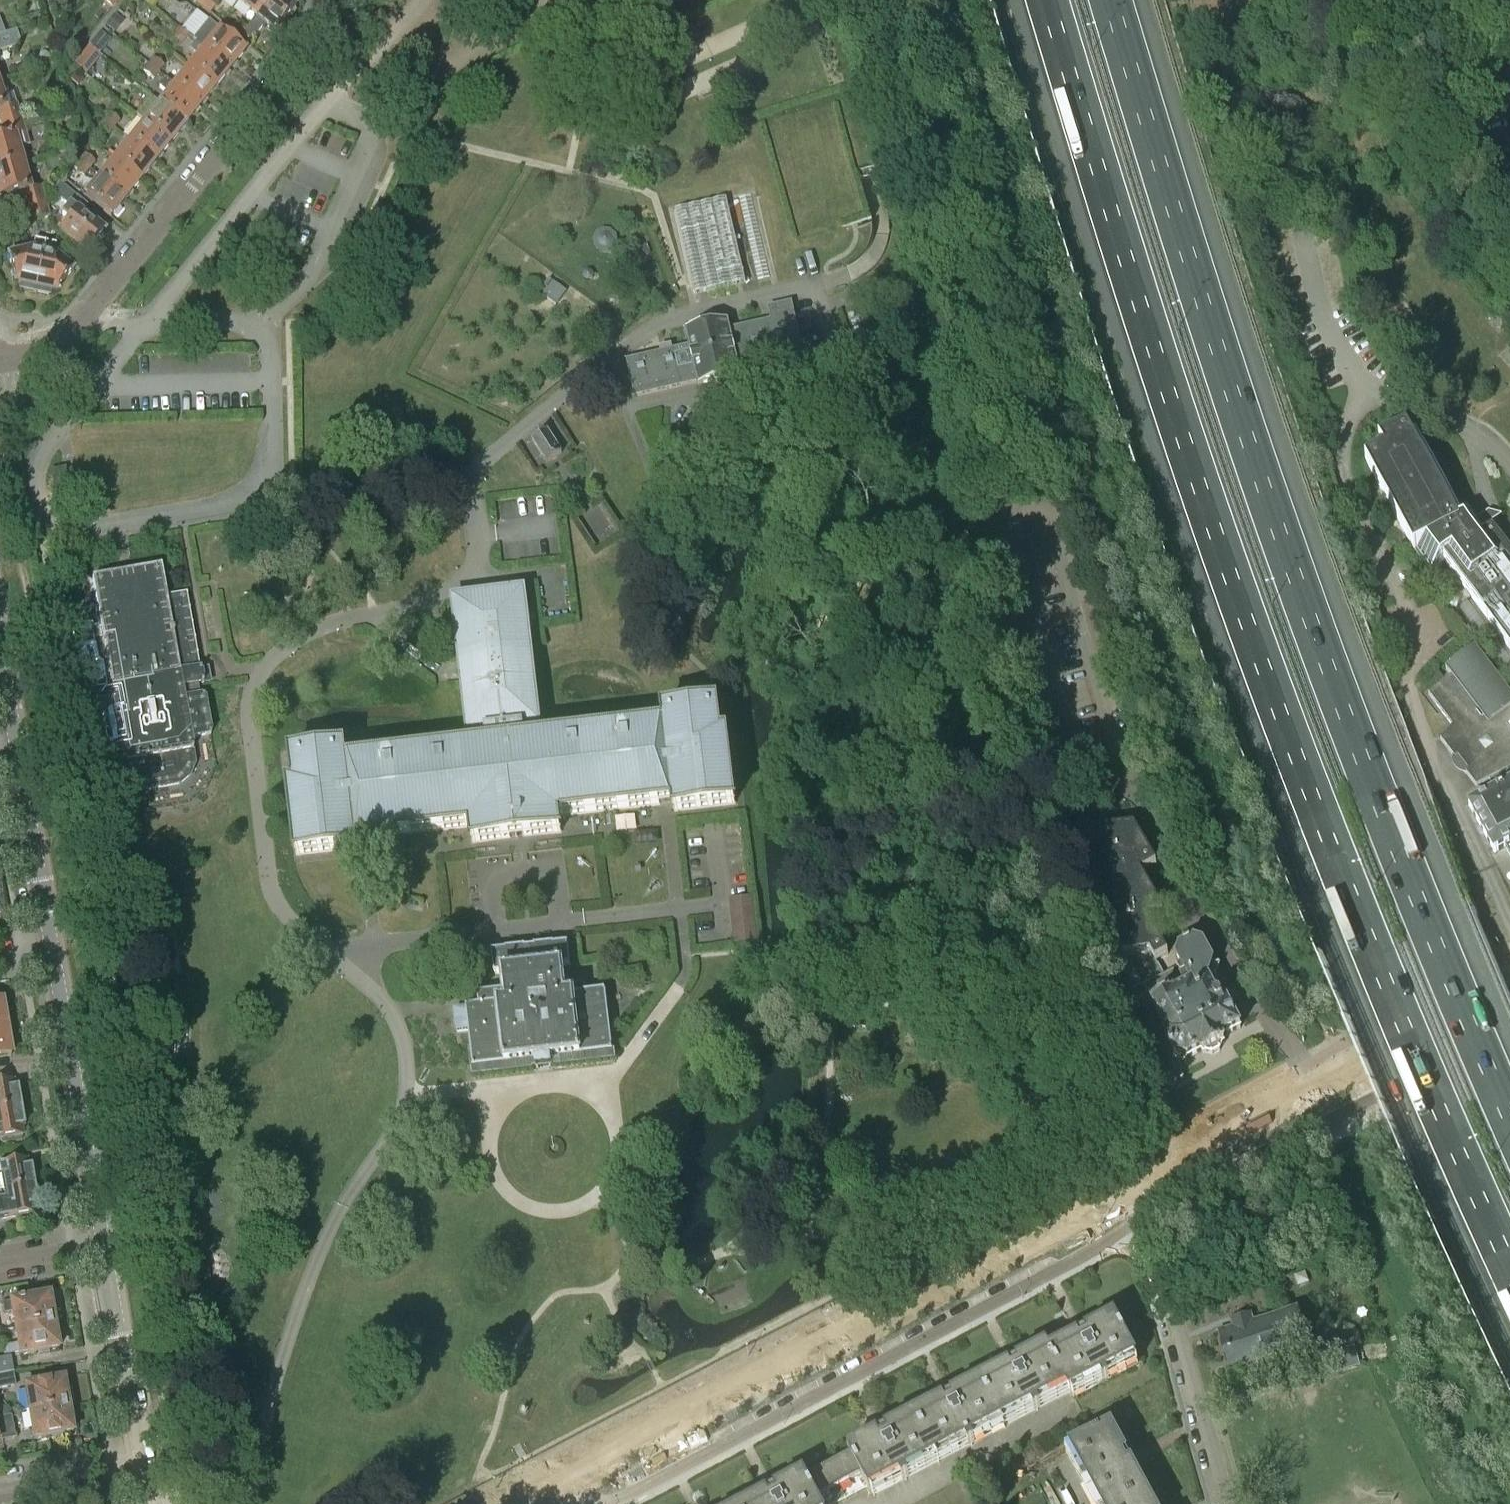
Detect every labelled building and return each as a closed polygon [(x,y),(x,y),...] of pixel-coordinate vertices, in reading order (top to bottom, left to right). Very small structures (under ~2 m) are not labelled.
[(210,0),(198,0),(196,3),(203,9),(210,0)] [(210,14),(217,4),(213,0),(210,0),(203,9),(210,14)] [(238,3),(256,18),(271,0),(240,0),(238,3)] [(239,38),(246,43),(254,34),(256,36),(265,25),(275,33),(296,7),(287,0),(271,0),(256,18),(247,29),(239,38)] [(115,15),(106,25),(114,32),(122,21),(115,15)] [(193,40),(195,42),(204,49),(230,70),(245,51),(209,21),(193,40)] [(239,38),(247,29),(240,23),(232,32),(239,38)] [(182,42),(188,36),(178,28),(172,35),(182,42)] [(22,44),(17,29),(5,33),(0,35),(0,52),(22,44)] [(230,70),(204,49),(195,42),(189,50),(197,56),(189,67),(215,88),(230,70)] [(87,75),(101,56),(88,46),(74,65),(87,75)] [(141,59),(148,65),(158,72),(164,65),(147,51),(141,59)] [(152,79),(158,72),(148,65),(143,71),(152,79)] [(200,107),(215,88),(189,67),(174,85),(181,92),(200,107)] [(159,104),(185,125),(200,107),(181,92),(174,85),(166,78),(159,87),(167,94),(159,104)] [(62,92),(60,97),(62,104),(72,100),(68,90),(62,92)] [(0,93),(0,122),(1,125),(20,119),(13,94),(2,98),(0,93)] [(170,143),(185,125),(159,104),(144,122),(170,143)] [(80,121),(75,110),(66,113),(71,124),(80,121)] [(109,113),(104,119),(113,127),(119,120),(109,113)] [(22,164),(17,148),(28,146),(20,119),(1,125),(5,139),(0,140),(0,170),(22,164)] [(108,134),(113,127),(104,119),(98,126),(108,134)] [(144,122),(130,140),(156,161),(170,143),(144,122)] [(156,161),(130,140),(114,159),(140,180),(156,161)] [(78,161),(89,170),(95,162),(84,154),(78,161)] [(125,199),(140,180),(114,159),(99,178),(125,199)] [(73,167),(73,168),(84,176),(89,170),(78,161),(73,167)] [(22,164),(0,170),(0,200),(21,194),(25,208),(44,203),(40,188),(34,189),(31,178),(26,179),(22,164)] [(110,217),(125,199),(99,178),(84,196),(110,217)] [(66,204),(73,195),(59,183),(53,194),(60,199),(66,204)] [(695,294),(697,293),(707,291),(738,284),(742,283),(745,282),(727,201),(727,200),(677,212),(695,294)] [(44,203),(25,208),(29,222),(48,216),(44,203)] [(86,254),(104,232),(69,205),(62,214),(68,220),(59,232),(67,239),(66,239),(77,248),(78,247),(86,254)] [(761,277),(773,275),(763,230),(751,233),(761,277)] [(77,248),(66,239),(62,245),(73,254),(77,248)] [(34,292),(44,243),(34,242),(32,251),(8,257),(15,283),(20,284),(19,289),(34,292)] [(55,245),(44,243),(34,292),(49,296),(51,291),(55,292),(72,271),(53,255),(55,245)] [(650,254),(646,246),(639,249),(642,257),(650,254)] [(567,290),(549,278),(544,285),(547,288),(542,295),(556,305),(567,290)] [(699,385),(739,376),(737,368),(780,358),(781,362),(803,357),(790,304),(769,308),(772,321),(729,331),(727,323),(687,332),(690,348),(672,352),(670,347),(661,349),(662,354),(628,362),(636,397),(698,383),(699,385)] [(1509,652),(1509,553),(1490,525),(1485,528),(1482,523),(1498,510),(1483,508),(1475,514),(1464,500),(1455,507),(1414,429),(1410,432),(1405,422),(1378,436),(1377,436),(1379,440),(1371,444),(1375,450),(1363,456),(1411,547),(1427,570),(1442,559),(1509,652)] [(548,430),(531,441),(546,463),(562,453),(548,430)] [(203,685),(202,684),(200,670),(199,670),(186,594),(165,598),(160,568),(91,580),(96,610),(57,617),(71,696),(89,693),(91,704),(98,703),(100,714),(95,715),(102,755),(122,751),(124,763),(125,763),(127,775),(135,785),(148,790),(179,784),(189,776),(194,763),(192,752),(193,751),(191,739),(210,736),(203,696),(198,697),(196,686),(203,685)] [(345,753),(345,748),(291,755),(295,786),(289,786),(297,855),(357,848),(356,840),(471,827),(473,843),(561,832),(559,816),(674,803),(675,811),(734,804),(727,735),(721,736),(717,705),(663,711),(664,716),(538,731),(538,729),(540,729),(524,591),(452,599),(460,661),(461,669),(469,737),(471,737),(471,739),(367,751),(345,753)] [(1475,647),(1445,669),(1451,677),(1428,694),(1452,727),(1440,740),(1476,788),(1489,781),(1495,792),(1509,784),(1509,694),(1475,647)] [(1495,792),(1468,807),(1494,854),(1505,848),(1509,857),(1509,784),(1495,792)] [(1241,1029),(1232,1011),(1228,1003),(1223,1005),(1218,994),(1216,995),(1207,978),(1209,977),(1216,979),(1220,966),(1213,964),(1203,945),(1194,942),(1179,949),(1179,950),(1177,958),(1181,967),(1165,976),(1157,961),(1168,955),(1146,917),(1149,915),(1150,917),(1162,910),(1141,872),(1143,871),(1144,872),(1156,865),(1134,827),(1106,830),(1110,868),(1117,867),(1118,874),(1111,875),(1116,913),(1123,912),(1124,919),(1117,920),(1122,957),(1145,954),(1158,979),(1143,987),(1152,1004),(1151,1004),(1167,1034),(1164,1036),(1175,1057),(1173,1062),(1185,1065),(1187,1060),(1201,1052),(1202,1055),(1204,1054),(1211,1055),(1219,1051),(1222,1044),(1224,1043),(1222,1039),(1241,1029)] [(755,940),(751,910),(733,912),(737,942),(755,940)] [(469,1031),(473,1069),(613,1053),(606,990),(566,995),(563,967),(571,966),(568,943),(554,945),(554,944),(534,946),(534,947),(526,948),(525,947),(506,949),(506,950),(491,952),(494,975),(502,974),(504,991),(478,994),(479,1005),(466,1007),(466,1009),(454,1010),(456,1033),(469,1031)] [(9,1028),(7,1016),(4,1017),(2,1001),(0,1001),(0,1029),(9,1028)] [(9,1028),(0,1029),(0,1058),(11,1056),(8,1040),(11,1040),(9,1028)] [(21,1108),(18,1092),(17,1092),(16,1088),(14,1088),(13,1081),(0,1083),(0,1111),(21,1108)] [(21,1108),(0,1111),(0,1140),(23,1136),(21,1127),(23,1127),(22,1123),(24,1123),(21,1108)] [(35,1186),(32,1171),(31,1172),(30,1168),(28,1168),(27,1160),(0,1164),(0,1168),(4,1192),(35,1186)] [(35,1186),(4,1192),(0,1193),(0,1195),(2,1206),(0,1206),(0,1221),(36,1215),(35,1207),(37,1207),(36,1203),(38,1202),(35,1186)] [(15,1330),(59,1322),(56,1307),(52,1308),(50,1295),(3,1303),(5,1313),(12,1311),(15,1330)] [(1068,1389),(1070,1394),(1073,1393),(1100,1378),(1103,1383),(1109,1380),(1107,1375),(1137,1359),(1114,1317),(1085,1333),(1076,1337),(1049,1352),(1068,1389)] [(1236,1331),(1223,1334),(1232,1365),(1286,1350),(1278,1319),(1252,1326),(1250,1321),(1234,1325),(1236,1331)] [(59,1322),(15,1330),(17,1345),(3,1347),(4,1355),(19,1353),(19,1356),(59,1350),(57,1336),(61,1336),(59,1322)] [(1068,1389),(1049,1352),(1046,1346),(1017,1362),(1008,1366),(980,1381),(1003,1424),(1032,1408),(1034,1412),(1041,1409),(1038,1404),(1068,1389)] [(1322,1378),(1360,1367),(1354,1347),(1316,1358),(1322,1378)] [(12,1373),(10,1357),(0,1358),(0,1375),(12,1373)] [(12,1373),(0,1375),(0,1389),(15,1386),(12,1373)] [(29,1413),(73,1405),(70,1390),(66,1390),(64,1379),(24,1386),(29,1413)] [(937,1458),(966,1443),(969,1447),(975,1444),(972,1439),(1003,1424),(980,1381),(950,1397),(942,1401),(914,1416),(937,1458)] [(76,1420),(73,1405),(29,1413),(33,1440),(73,1433),(71,1421),(76,1420)] [(0,1418),(0,1434),(1,1440),(15,1438),(11,1416),(0,1418)] [(937,1458),(914,1416),(885,1432),(877,1436),(848,1451),(851,1456),(829,1468),(846,1500),(868,1488),(871,1493),(900,1478),(903,1482),(909,1479),(907,1474),(937,1458)] [(1098,1503),(1126,1503),(1148,1492),(1133,1464),(1128,1456),(1112,1426),(1069,1449),(1070,1452),(1085,1479),(1081,1482),(1084,1488),(1088,1486),(1098,1503)] [(829,1468),(807,1480),(804,1474),(774,1490),(766,1494),(748,1503),(838,1503),(846,1500),(829,1468)] [(202,1474),(202,1484),(216,1483),(216,1473),(202,1474)] [(1126,1503),(1154,1503),(1148,1492),(1126,1503)]
